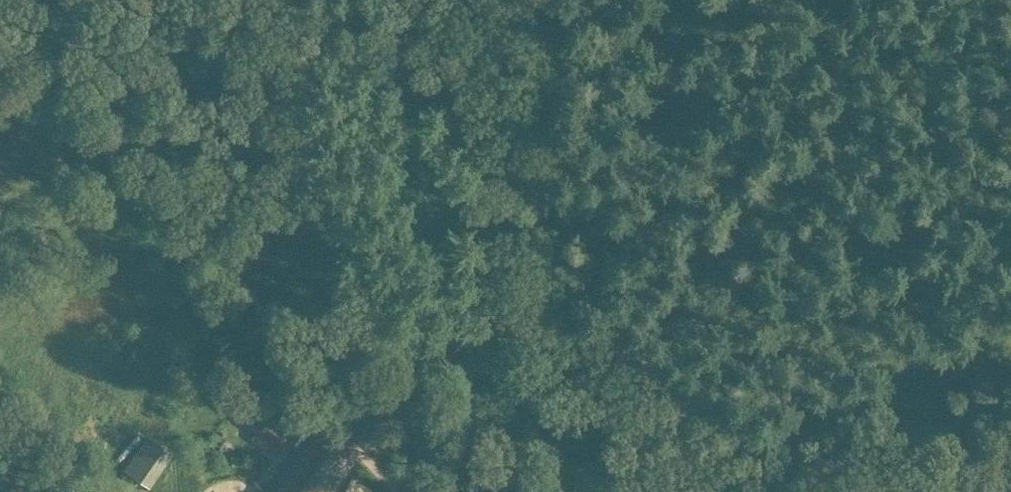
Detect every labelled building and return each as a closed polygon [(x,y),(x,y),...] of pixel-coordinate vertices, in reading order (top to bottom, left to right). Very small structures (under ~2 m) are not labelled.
[(240,383),(222,410),(236,419),(238,416),(242,419),(240,422),(256,433),(251,439),(271,453),(275,446),(282,450),(298,427),(256,399),(258,396),(240,383)] [(352,461),(309,431),(267,491),(330,491),(352,461)] [(139,460),(130,473),(143,483),(166,450),(149,438),(135,458),(139,460)]
